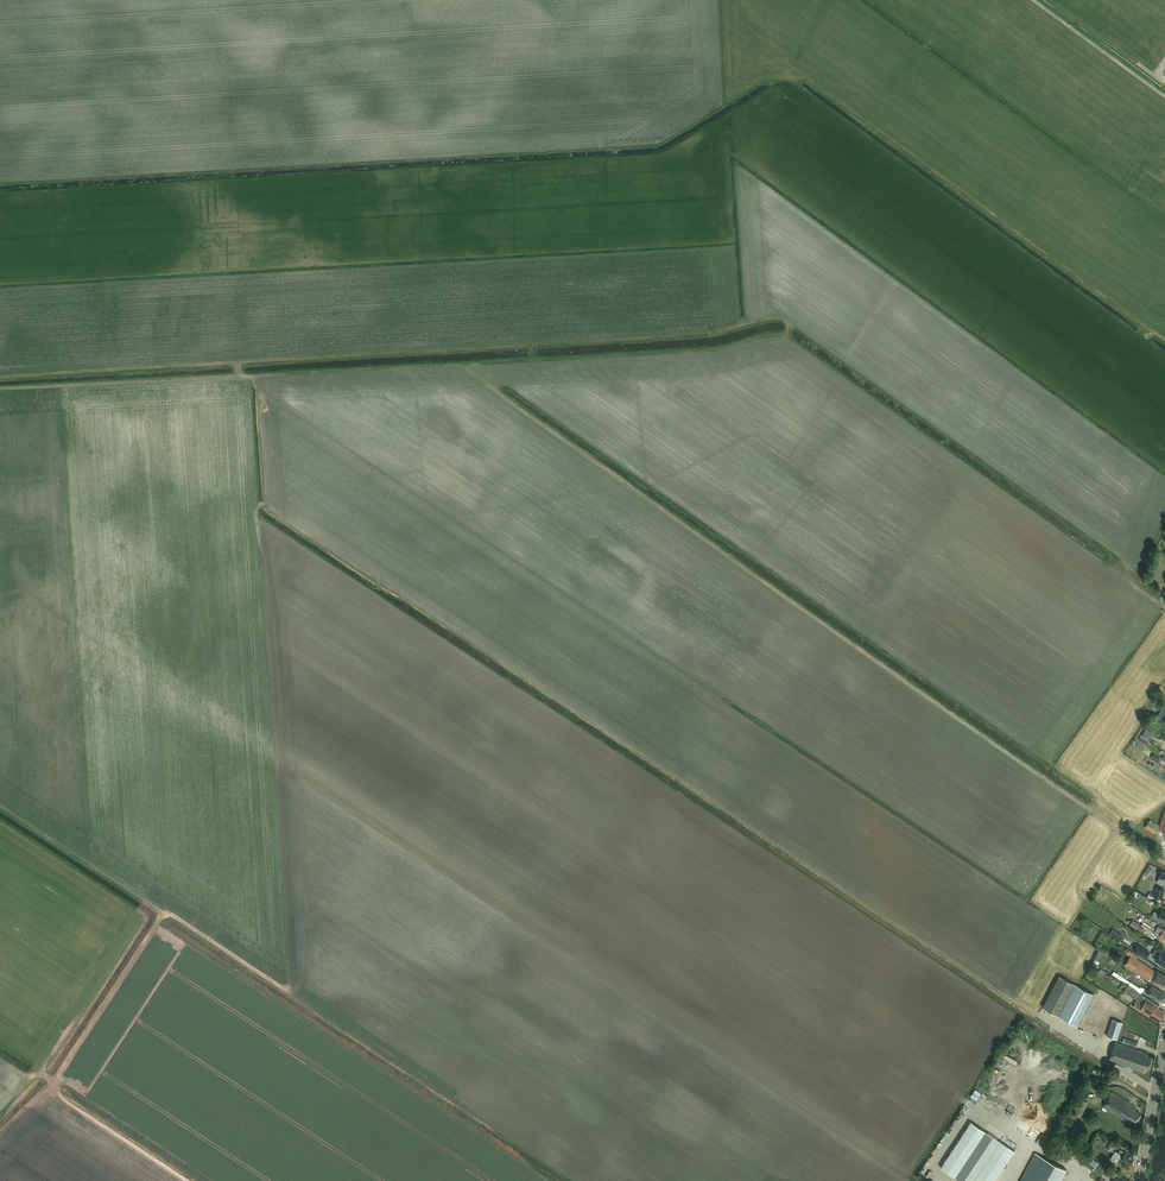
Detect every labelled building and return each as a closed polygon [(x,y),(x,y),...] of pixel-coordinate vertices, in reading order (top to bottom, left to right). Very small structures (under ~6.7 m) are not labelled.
[(1164,707),(1157,716),(1162,720),(1164,722),(1164,708),(1164,707)] [(1154,726),(1157,721),(1151,717),(1147,721),(1154,726)] [(1142,736),(1150,740),(1154,731),(1145,728),(1142,736)] [(1154,753),(1151,757),(1159,762),(1162,758),(1154,753)] [(1160,826),(1150,820),(1145,828),(1155,834),(1159,827),(1159,829),(1164,831),(1164,809),(1160,825),(1160,826)] [(1162,899),(1164,890),(1156,887),(1153,895),(1149,893),(1148,897),(1159,902),(1161,899),(1162,899)] [(1140,924),(1133,919),(1129,925),(1137,930),(1140,924)] [(1143,923),(1141,926),(1152,933),(1154,930),(1151,928),(1152,927),(1144,922),(1143,923)] [(1109,934),(1119,941),(1123,935),(1113,929),(1109,934)] [(1150,952),(1138,944),(1134,951),(1145,958),(1150,952)] [(1148,981),(1155,971),(1137,959),(1138,956),(1127,948),(1125,951),(1127,953),(1131,955),(1124,965),(1148,981)] [(1164,966),(1164,953),(1161,951),(1155,959),(1164,966)] [(1164,986),(1164,985),(1164,975),(1157,970),(1152,979),(1159,984),(1160,983),(1164,986)] [(1058,1016),(1075,984),(1059,976),(1043,1007),(1058,1016)] [(1130,982),(1124,978),(1121,976),(1119,978),(1128,984),(1130,982)] [(1094,994),(1075,984),(1058,1016),(1077,1026),(1094,994)] [(1160,1021),(1164,1012),(1159,1008),(1158,1008),(1160,1005),(1128,985),(1124,992),(1137,1000),(1135,1003),(1138,1005),(1136,1008),(1159,1022),(1160,1021)] [(1152,986),(1147,994),(1156,1000),(1157,999),(1161,1001),(1164,995),(1164,994),(1152,986)] [(1113,1019),(1107,1036),(1117,1039),(1123,1022),(1113,1019)] [(1136,1047),(1137,1042),(1124,1038),(1123,1043),(1136,1047)] [(1149,1068),(1152,1057),(1147,1055),(1148,1054),(1142,1052),(1143,1051),(1115,1042),(1109,1061),(1145,1073),(1147,1067),(1149,1068)] [(1051,1069),(1053,1072),(1064,1063),(1062,1060),(1051,1069)] [(975,1088),(968,1100),(975,1104),(982,1092),(975,1088)] [(1103,1107),(1108,1110),(1130,1124),(1130,1123),(1133,1121),(1135,1122),(1136,1120),(1138,1120),(1139,1118),(1139,1116),(1140,1113),(1134,1110),(1136,1107),(1112,1092),(1103,1107)] [(985,1109),(991,1113),(998,1102),(985,1095),(981,1102),(987,1106),(985,1109)] [(1015,1151),(971,1122),(940,1168),(960,1180),(995,1180),(1015,1151)] [(1112,1152),(1117,1145),(1111,1141),(1107,1148),(1112,1152)] [(1099,1162),(1079,1148),(1074,1156),(1093,1170),(1099,1162)] [(1134,1158),(1130,1155),(1121,1149),(1119,1153),(1115,1151),(1111,1159),(1117,1163),(1119,1158),(1130,1164),(1134,1158)] [(1067,1170),(1043,1157),(1041,1160),(1040,1164),(1038,1167),(1036,1171),(1034,1174),(1032,1177),(1031,1180),(1061,1180),(1067,1170)]
